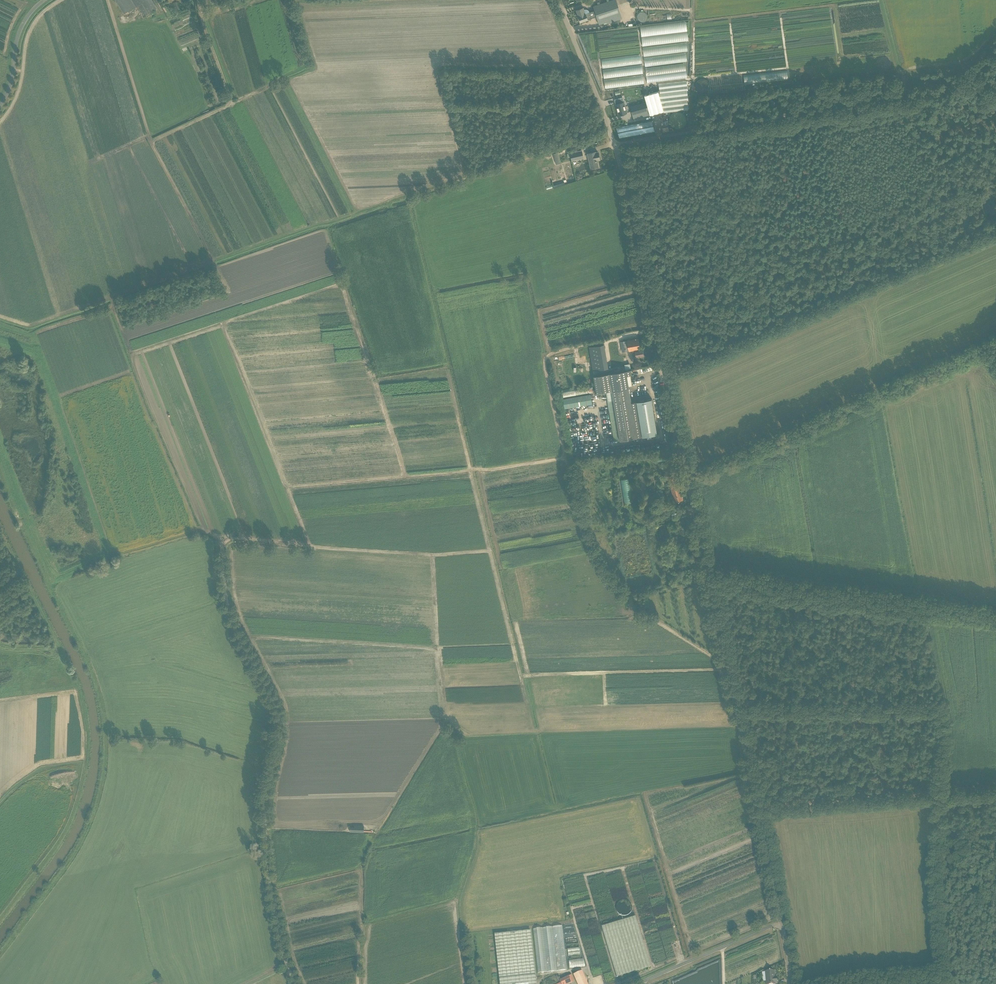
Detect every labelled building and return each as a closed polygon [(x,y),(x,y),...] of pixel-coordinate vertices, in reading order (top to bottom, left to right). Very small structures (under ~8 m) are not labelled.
[(124,13),(138,4),(145,16),(157,8),(151,0),(116,0),(124,13)] [(591,18),(596,16),(599,24),(606,22),(607,23),(622,18),(616,0),(611,0),(593,6),(594,11),(589,12),(585,14),(578,16),(580,22),(587,20),(591,18)] [(585,14),(589,12),(589,11),(588,10),(587,10),(586,9),(585,9),(584,10),(583,7),(576,10),(578,16),(585,14)] [(645,12),(638,15),(641,22),(648,20),(645,12)] [(159,24),(153,25),(155,38),(161,37),(159,24)] [(743,66),(721,68),(722,76),(744,74),(743,66)] [(660,93),(658,93),(663,111),(664,112),(688,109),(687,100),(688,100),(686,90),(687,90),(686,81),(658,84),(660,93)] [(738,82),(711,85),(712,91),(739,88),(738,82)] [(648,94),(644,95),(646,102),(649,115),(654,113),(663,111),(658,93),(658,91),(648,94)] [(621,114),(627,113),(624,102),(615,104),(618,115),(620,114),(620,115),(621,115),(621,114)] [(634,119),(638,118),(649,115),(646,102),(635,105),(630,106),(634,119)] [(634,131),(654,127),(654,122),(618,127),(620,139),(635,137),(634,131)] [(582,150),(566,154),(567,158),(570,157),(571,161),(583,158),(582,150)] [(555,164),(556,164),(561,163),(557,152),(552,154),(555,164)] [(591,168),(593,168),(598,167),(596,157),(599,156),(598,152),(595,152),(590,153),(587,153),(591,168)] [(562,168),(556,170),(559,181),(566,179),(562,168)] [(634,357),(644,355),(643,349),(641,350),(639,338),(627,340),(624,341),(625,351),(633,350),(633,351),(632,351),(634,357)] [(603,345),(588,347),(590,362),(592,371),(607,369),(603,345)] [(621,371),(594,375),(595,384),(597,392),(605,391),(614,441),(642,436),(636,402),(631,403),(627,378),(626,370),(625,370),(621,371)] [(592,385),(560,390),(561,398),(593,392),(592,385)] [(591,394),(563,398),(565,408),(592,403),(591,394)] [(651,399),(636,402),(642,436),(657,434),(651,399)] [(669,479),(675,501),(683,499),(676,473),(663,477),(664,481),(669,479)] [(639,476),(637,476),(639,494),(642,494),(646,493),(645,487),(645,481),(654,480),(655,486),(660,486),(659,479),(655,480),(654,475),(644,476),(644,475),(642,475),(639,476)] [(632,479),(623,480),(626,505),(635,504),(632,479)] [(601,927),(615,972),(617,977),(651,967),(649,962),(635,917),(601,927)] [(564,927),(535,929),(539,973),(568,971),(564,927)] [(530,930),(494,934),(499,983),(536,983),(530,930)] [(570,960),(571,969),(586,967),(586,959),(570,960)] [(776,983),(778,983),(777,977),(775,977),(775,971),(770,971),(765,971),(766,983),(776,983)] [(573,976),(577,983),(588,983),(582,972),(581,972),(573,976)] [(558,983),(568,983),(574,981),(571,975),(559,980),(560,983),(558,983)]
